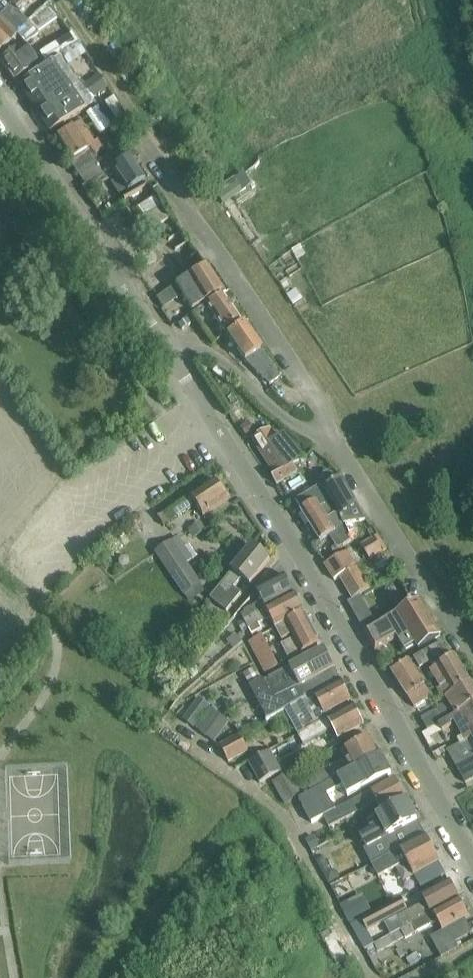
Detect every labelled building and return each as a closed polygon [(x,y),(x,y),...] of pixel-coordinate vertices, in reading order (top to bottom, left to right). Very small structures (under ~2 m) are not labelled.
[(29,24),(17,12),(29,0),(17,0),(0,16),(0,53),(29,24)] [(35,10),(41,16),(51,6),(45,0),(35,10)] [(31,25),(37,33),(53,19),(47,12),(31,25)] [(47,67),(59,58),(76,46),(69,38),(41,58),(47,67)] [(15,81),(36,63),(22,46),(0,60),(0,62),(15,81)] [(60,58),(65,65),(81,55),(76,48),(60,58)] [(47,67),(19,84),(35,108),(51,132),(93,104),(91,101),(107,89),(98,76),(85,86),(77,77),(74,79),(67,69),(60,59),(47,67)] [(86,114),(99,133),(111,125),(97,107),(86,114)] [(79,123),(55,139),(71,162),(70,163),(70,164),(71,165),(92,151),(95,155),(101,151),(103,150),(96,140),(93,143),(79,123)] [(116,149),(99,160),(106,171),(127,157),(117,142),(113,145),(116,149)] [(92,151),(71,165),(86,186),(88,184),(104,173),(106,171),(99,160),(95,155),(92,151)] [(106,171),(104,173),(108,180),(116,174),(120,179),(112,185),(120,197),(144,180),(127,157),(106,171)] [(141,201),(149,217),(168,208),(160,192),(141,201)] [(203,265),(174,285),(191,310),(202,302),(220,290),(203,265)] [(208,309),(225,334),(242,323),(221,293),(205,304),(208,309)] [(242,323),(225,334),(246,363),(271,384),(280,378),(242,323)] [(292,464),(303,457),(290,441),(281,447),(269,430),(254,439),(277,474),(273,477),(277,484),(297,472),(292,464)] [(342,479),(324,488),(341,516),(341,525),(367,520),(342,479)] [(216,481),(169,512),(159,519),(164,526),(195,505),(203,516),(229,500),(216,481)] [(341,516),(324,488),(322,485),(299,499),(302,505),(302,508),(320,538),(335,530),(334,529),(341,525),(341,516)] [(361,545),(369,559),(386,549),(378,535),(361,545)] [(174,543),(167,547),(155,555),(167,574),(182,597),(202,585),(174,543)] [(242,579),(250,585),(270,561),(253,547),(210,599),(227,613),(241,595),(234,589),(242,579)] [(340,578),(341,579),(358,568),(349,553),(325,565),(335,581),(340,578)] [(358,568),(341,579),(353,600),(370,589),(358,568)] [(244,622),(295,595),(285,576),(256,591),(262,602),(244,612),(245,613),(241,615),(244,621),(244,622)] [(244,622),(244,621),(238,625),(242,633),(248,629),(252,636),(262,631),(259,625),(269,618),(275,629),(304,613),(295,595),(244,622)] [(364,632),(376,653),(398,638),(406,651),(417,644),(419,648),(435,638),(415,605),(386,622),(384,619),(364,632)] [(304,613),(275,629),(284,643),(293,637),(295,641),(283,648),(292,662),(321,645),(304,613)] [(249,642),(265,674),(278,667),(262,636),(249,642)] [(413,657),(418,666),(446,649),(441,641),(413,657)] [(264,680),(249,688),(267,722),(285,712),(289,710),(299,704),(341,682),(340,681),(334,670),(335,670),(324,650),(265,682),(264,680)] [(430,696),(432,699),(444,692),(468,678),(454,653),(429,668),(439,685),(428,691),(430,696)] [(413,706),(430,696),(428,691),(410,660),(392,670),(413,706)] [(468,678),(444,692),(455,712),(472,701),(472,686),(468,678)] [(298,736),(306,732),(328,720),(325,716),(352,702),(341,681),(341,682),(299,704),(289,710),(285,712),(298,736)] [(427,728),(436,723),(455,712),(444,692),(432,699),(437,707),(421,716),(427,728)] [(184,720),(194,727),(209,707),(198,700),(184,720)] [(450,748),(465,740),(464,737),(472,732),(472,701),(455,712),(436,723),(450,748)] [(328,720),(306,732),(312,741),(333,730),(339,741),(365,727),(354,706),(328,720)] [(198,731),(214,743),(229,723),(212,711),(198,731)] [(460,764),(472,757),(472,732),(464,737),(465,740),(450,748),(460,764)] [(220,747),(228,763),(248,752),(240,736),(220,747)] [(311,793),(380,756),(370,737),(342,752),(347,761),(333,769),(332,767),(297,786),(291,774),(273,784),(285,805),(310,791),(311,793)] [(249,763),(260,784),(281,773),(270,752),(249,763)] [(362,789),(390,774),(380,756),(311,793),(299,800),(312,824),(324,818),(335,812),(326,795),(342,786),(347,796),(362,788),(362,789)] [(460,764),(455,767),(464,781),(472,776),(472,757),(460,764)] [(377,803),(383,814),(407,802),(395,779),(344,807),(335,812),(324,818),(329,828),(377,803)] [(364,851),(371,865),(426,837),(407,802),(383,814),(368,822),(372,830),(359,837),(366,849),(364,851)] [(426,837),(371,865),(377,875),(405,860),(414,877),(440,863),(426,837)] [(430,882),(446,873),(441,864),(425,873),(430,882)] [(362,881),(369,879),(365,867),(339,876),(352,916),(371,909),(362,881)] [(389,906),(401,899),(415,892),(409,880),(383,894),(389,906)] [(398,918),(404,930),(459,900),(450,882),(422,897),(425,904),(398,918)] [(401,899),(389,906),(375,913),(361,921),(367,932),(390,920),(389,918),(407,909),(401,899)] [(459,900),(404,930),(375,946),(378,952),(404,938),(405,939),(437,922),(443,932),(469,918),(459,900)]
